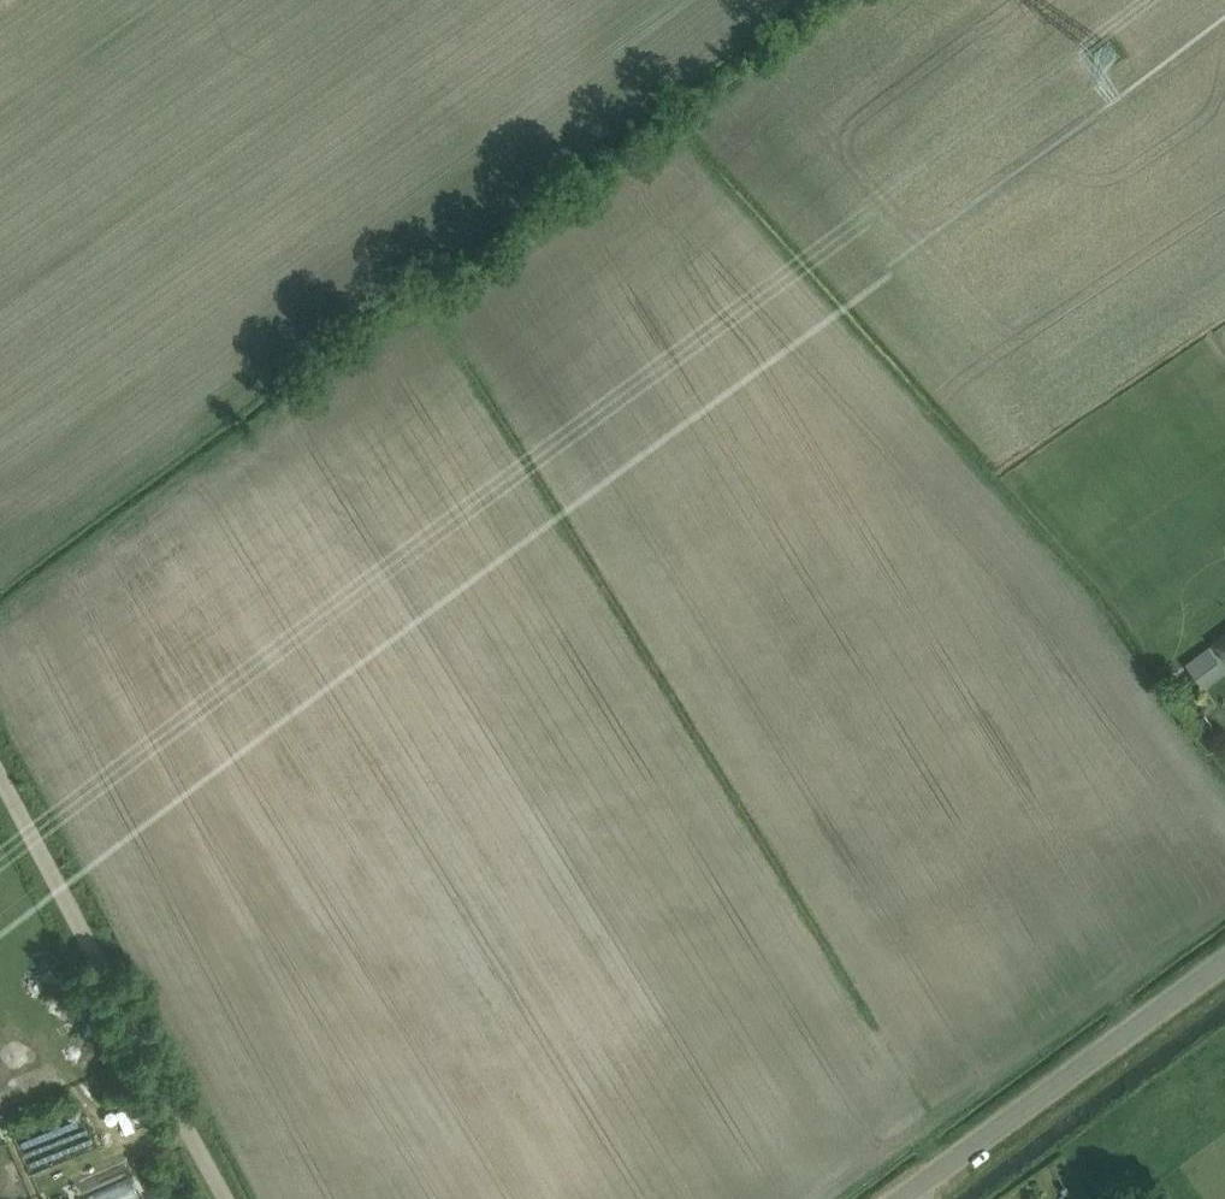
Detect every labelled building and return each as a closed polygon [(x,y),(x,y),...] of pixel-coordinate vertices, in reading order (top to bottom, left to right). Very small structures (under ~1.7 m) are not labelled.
[(1215,642),(1224,656),(1224,635),(1215,642)] [(78,1116),(24,1134),(30,1152),(84,1133),(78,1116)] [(88,1198),(136,1198),(138,1198),(133,1182),(87,1194),(88,1198)]
